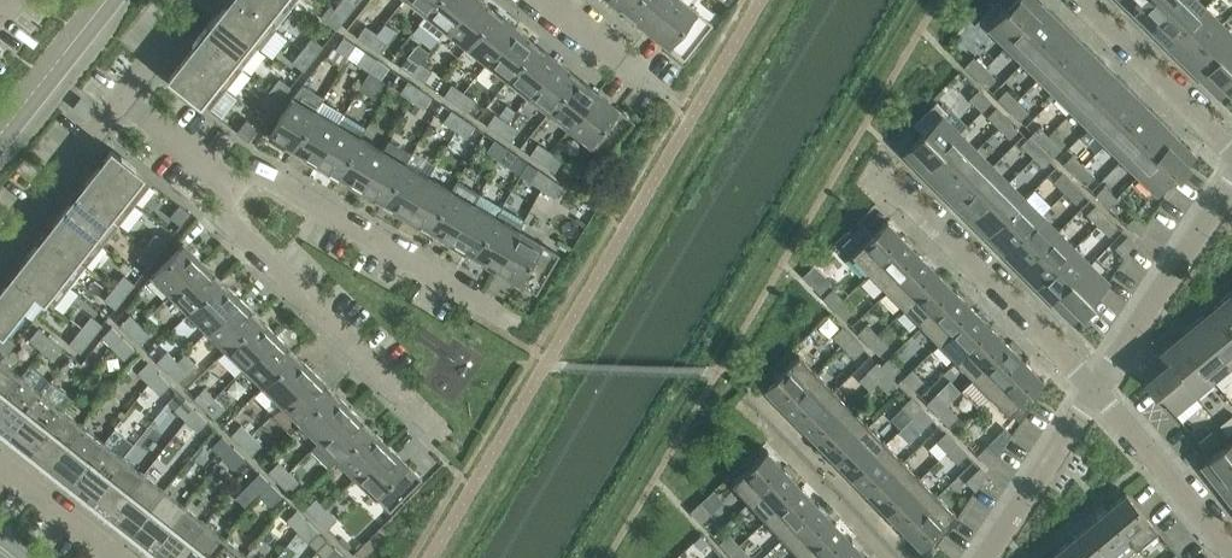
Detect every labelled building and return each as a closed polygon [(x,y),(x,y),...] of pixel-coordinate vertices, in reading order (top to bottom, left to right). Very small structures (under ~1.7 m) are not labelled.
[(218,16),(259,49),(275,28),(239,0),(231,0),(218,16)] [(275,28),(291,8),(282,0),(239,0),(275,28)] [(335,9),(346,18),(356,6),(349,0),(342,0),(335,9)] [(426,14),(438,0),(408,0),(426,14)] [(426,14),(419,23),(440,39),(447,31),(471,0),(438,0),(426,14)] [(447,31),(467,47),(495,11),(481,0),(471,0),(447,31)] [(627,14),(638,0),(610,0),(627,14)] [(627,14),(648,30),(672,0),(638,0),(627,14)] [(648,30),(685,60),(713,24),(682,0),(672,0),(648,30)] [(1008,45),(1043,9),(1034,0),(1018,0),(1008,10),(998,0),(976,23),(986,33),(991,28),(1008,45)] [(1126,9),(1129,6),(1136,13),(1148,0),(1117,0),(1126,9)] [(1136,13),(1143,19),(1140,23),(1149,32),(1181,0),(1148,0),(1136,13)] [(1149,32),(1159,41),(1162,38),(1169,45),(1205,9),(1196,0),(1181,0),(1149,32)] [(346,18),(335,9),(325,21),(337,30),(346,18)] [(1043,9),(1008,45),(1024,61),(1063,22),(1054,13),(1050,16),(1043,9)] [(1205,9),(1169,45),(1186,61),(1221,25),(1205,9)] [(495,11),(467,47),(488,63),(516,28),(495,11)] [(218,16),(202,37),(243,69),(259,49),(218,16)] [(1063,22),(1024,61),(1041,77),(1076,41),(1069,34),(1072,31),(1063,22)] [(1186,61),(1202,77),(1231,47),(1231,36),(1221,25),(1186,61)] [(357,38),(369,46),(377,34),(365,26),(357,38)] [(516,28),(488,63),(508,80),(537,44),(516,28)] [(377,34),(369,46),(381,54),(389,42),(377,34)] [(202,37),(186,57),(226,89),(243,69),(202,37)] [(312,38),(302,50),(314,59),(323,47),(312,38)] [(343,38),(335,50),(347,58),(355,46),(343,38)] [(1076,41),(1041,77),(1057,94),(1096,54),(1087,45),(1083,48),(1076,41)] [(537,44),(508,80),(529,96),(557,60),(537,44)] [(1202,77),(1219,94),(1226,88),(1229,91),(1231,88),(1231,47),(1202,77)] [(314,59),(302,50),(293,63),(304,72),(314,59)] [(357,64),(369,72),(377,60),(365,52),(357,64)] [(1096,54),(1057,94),(1074,110),(1109,74),(1102,67),(1105,64),(1096,54)] [(400,68),(412,76),(420,64),(408,56),(400,68)] [(226,89),(186,57),(169,78),(209,111),(226,89)] [(965,67),(976,78),(985,69),(973,58),(965,67)] [(377,60),(369,72),(380,80),(389,68),(377,60)] [(557,60),(529,96),(549,112),(577,77),(557,60)] [(420,64),(412,76),(424,84),(432,72),(420,64)] [(985,69),(976,78),(987,89),(996,80),(985,69)] [(1109,74),(1074,110),(1090,126),(1129,87),(1120,77),(1116,81),(1109,74)] [(577,77),(549,112),(569,128),(598,93),(577,77)] [(280,79),(270,91),(281,100),(291,88),(280,79)] [(400,94),(412,102),(420,90),(408,82),(400,94)] [(444,97),(455,105),(463,93),(452,85),(444,97)] [(1129,87),(1090,126),(1107,142),(1142,106),(1135,99),(1139,96),(1129,87)] [(420,90),(412,102),(424,110),(432,98),(420,90)] [(998,99),(1009,110),(1018,101),(1006,90),(998,99)] [(281,100),(270,91),(260,103),(272,112),(281,100)] [(991,103),(978,91),(970,99),(982,112),(991,103)] [(463,93),(455,105),(467,113),(475,101),(463,93)] [(598,93),(569,128),(606,158),(635,122),(598,93)] [(91,106),(81,98),(74,108),(83,115),(91,106)] [(269,137),(293,151),(316,112),(292,98),(269,137)] [(322,101),(316,112),(293,151),(315,164),(345,115),(322,101)] [(1018,101),(1009,110),(1020,121),(1029,112),(1018,101)] [(906,153),(923,170),(959,135),(942,118),(947,113),(937,103),(914,125),(924,135),(906,153)] [(507,105),(499,115),(507,122),(515,112),(507,105)] [(1142,106),(1107,142),(1123,159),(1162,119),(1153,110),(1149,113),(1142,106)] [(988,117),(999,128),(1007,119),(996,108),(988,117)] [(443,123),(455,131),(463,119),(451,111),(443,123)] [(487,126),(499,134),(507,122),(495,114),(487,126)] [(345,115),(315,164),(338,177),(361,138),(367,128),(345,115)] [(463,119),(455,131),(467,139),(475,127),(463,119)] [(1007,119),(999,128),(1010,139),(1019,130),(1007,119)] [(1162,119),(1123,159),(1140,175),(1175,139),(1168,132),(1171,129),(1162,119)] [(247,120),(237,133),(248,142),(258,129),(247,120)] [(507,122),(499,134),(510,142),(519,130),(507,122)] [(1039,127),(1030,136),(1041,147),(1050,138),(1039,127)] [(959,135),(923,170),(930,177),(927,180),(937,190),(976,151),(959,135)] [(1041,147),(1030,136),(1021,145),(1032,156),(1041,147)] [(361,138),(338,177),(360,191),(383,151),(361,138)] [(1050,138),(1041,147),(1052,158),(1061,149),(1050,138)] [(1175,139),(1140,175),(1157,192),(1175,174),(1178,177),(1189,166),(1186,163),(1193,156),(1175,139)] [(487,152),(498,160),(507,148),(495,140),(487,152)] [(383,151),(360,191),(383,204),(406,165),(412,154),(389,141),(383,151)] [(530,156),(542,164),(550,152),(538,144),(530,156)] [(1041,147),(1032,156),(1043,167),(1052,158),(1041,147)] [(507,148),(498,160),(510,168),(518,156),(507,148)] [(111,151),(94,172),(135,205),(152,183),(111,151)] [(976,151),(937,190),(946,199),(949,196),(956,203),(992,167),(976,151)] [(550,152),(542,164),(555,172),(563,160),(550,152)] [(1064,164),(1075,175),(1084,166),(1072,155),(1064,164)] [(406,165),(383,204),(405,217),(429,178),(406,165)] [(1084,166),(1075,175),(1086,186),(1095,177),(1084,166)] [(992,167),(956,203),(963,210),(960,213),(969,223),(1008,184),(992,167)] [(530,182),(542,190),(550,178),(538,170),(530,182)] [(94,172),(78,192),(119,225),(135,205),(94,172)] [(1054,182),(1065,193),(1074,184),(1062,173),(1054,182)] [(429,178),(405,217),(428,230),(451,191),(429,178)] [(550,178),(542,190),(555,198),(563,186),(550,178)] [(451,191),(428,230),(451,244),(480,194),(457,181),(451,191)] [(1008,184),(969,223),(979,232),(982,229),(989,236),(1025,200),(1008,184)] [(1074,184),(1065,193),(1076,204),(1085,195),(1074,184)] [(1104,186),(1095,195),(1108,207),(1117,198),(1104,186)] [(78,192),(62,213),(103,245),(119,225),(78,192)] [(480,194),(451,244),(473,257),(502,207),(480,194)] [(1025,200),(989,236),(1005,252),(1041,216),(1025,200)] [(191,214),(180,205),(170,217),(181,226),(191,214)] [(1087,214),(1098,225),(1107,216),(1095,205),(1087,214)] [(502,207),(473,257),(496,270),(519,231),(525,220),(502,207)] [(62,213),(46,234),(86,266),(103,245),(62,213)] [(1041,216),(1005,252),(1022,269),(1057,233),(1041,216)] [(1107,216),(1098,225),(1109,236),(1118,227),(1107,216)] [(1138,237),(1146,226),(1135,216),(1126,225),(1138,237)] [(868,272),(870,274),(905,239),(904,239),(888,223),(889,222),(887,221),(873,235),(863,225),(842,245),(867,271),(868,272)] [(519,231),(496,270),(537,294),(560,255),(519,231)] [(1057,233),(1022,269),(1038,285),(1074,249),(1057,233)] [(46,234),(29,254),(70,286),(86,266),(46,234)] [(156,234),(147,247),(158,256),(168,243),(156,234)] [(1115,249),(1125,258),(1134,244),(1127,236),(1115,249)] [(905,239),(870,274),(884,288),(884,289),(885,290),(886,289),(887,291),(923,257),(922,256),(921,257),(905,240),(906,240),(905,239)] [(152,275),(171,294),(203,262),(184,243),(152,275)] [(158,256),(147,247),(137,259),(148,268),(158,256)] [(1074,249),(1038,285),(1054,301),(1090,266),(1074,249)] [(29,254),(13,274),(35,292),(34,293),(53,308),(70,286),(29,254)] [(923,257),(887,291),(902,306),(901,306),(902,307),(903,307),(905,309),(940,274),(939,274),(922,258),(923,257)] [(203,262),(171,294),(190,313),(222,280),(203,262)] [(1090,266),(1054,301),(1071,318),(1078,312),(1081,315),(1093,304),(1090,300),(1107,283),(1090,266)] [(2,334),(34,293),(35,292),(13,274),(0,291),(0,332),(2,334)] [(940,274),(905,309),(919,323),(919,324),(920,325),(920,324),(922,326),(957,292),(957,291),(956,292),(940,275),(940,274)] [(124,275),(114,288),(125,297),(135,284),(124,275)] [(222,280),(190,313),(208,331),(240,299),(222,280)] [(125,297),(114,288),(104,300),(116,309),(125,297)] [(824,299),(834,309),(843,300),(833,290),(824,299)] [(957,292),(922,326),(936,341),(937,342),(939,344),(974,309),(973,310),(957,293),(958,292),(957,292)] [(1215,311),(1231,332),(1231,296),(1230,293),(1219,301),(1222,305),(1215,311)] [(240,299),(208,331),(227,349),(259,317),(240,299)] [(843,300),(834,309),(845,320),(854,311),(843,300)] [(974,309),(939,344),(953,358),(953,359),(954,360),(956,361),(992,327),(991,326),(990,327),(974,311),(975,310),(974,309)] [(1194,322),(1229,365),(1231,362),(1231,332),(1215,311),(1207,317),(1204,314),(1194,322)] [(120,326),(130,336),(141,325),(130,315),(120,326)] [(91,316),(80,330),(92,339),(103,325),(91,316)] [(259,317),(227,349),(245,368),(277,335),(259,317)] [(1187,334),(1179,340),(1211,379),(1229,365),(1194,322),(1184,331),(1187,334)] [(141,325),(130,336),(141,346),(151,335),(141,325)] [(858,334),(869,344),(878,335),(867,325),(858,334)] [(102,338),(113,349),(123,338),(112,327),(102,338)] [(992,327),(956,361),(971,376),(970,376),(971,378),(972,377),(974,379),(1009,344),(1008,344),(1007,345),(991,328),(992,327)] [(834,337),(844,347),(853,339),(843,328),(834,337)] [(29,341),(42,350),(51,339),(38,329),(29,341)] [(92,339),(80,330),(69,344),(81,353),(92,339)] [(6,355),(15,344),(2,334),(0,332),(0,351),(6,355)] [(277,335),(245,368),(264,386),(296,354),(277,335)] [(878,335),(869,344),(879,355),(888,346),(878,335)] [(123,338),(113,349),(124,360),(135,350),(123,338)] [(51,339),(42,350),(54,360),(63,349),(51,339)] [(853,339),(844,347),(854,358),(863,349),(853,339)] [(1179,340),(1161,355),(1194,394),(1211,379),(1179,340)] [(1009,344),(974,379),(988,394),(987,394),(988,395),(989,395),(991,396),(1026,362),(1025,361),(1025,362),(1009,346),(1009,345),(1009,344)] [(157,362),(167,372),(178,362),(167,352),(157,362)] [(296,354),(264,386),(282,405),(314,372),(296,354)] [(781,408),(782,408),(817,373),(815,372),(816,371),(815,370),(814,370),(799,355),(768,385),(764,390),(765,391),(766,390),(782,407),(781,408)] [(1145,381),(1156,394),(1159,391),(1175,410),(1194,394),(1161,355),(1143,371),(1149,378),(1145,381)] [(889,358),(881,367),(881,368),(887,374),(891,378),(891,377),(891,378),(900,369),(889,358)] [(178,362),(167,372),(177,382),(188,372),(178,362)] [(1026,362),(991,396),(1005,411),(1006,413),(1006,412),(1009,415),(1011,413),(1019,421),(1021,422),(1031,407),(1029,406),(1024,401),(1044,380),(1043,379),(1042,380),(1026,363),(1027,362),(1026,362)] [(138,373),(149,384),(159,374),(148,363),(138,373)] [(868,372),(878,382),(887,374),(881,368),(881,367),(877,363),(868,372)] [(18,380),(0,366),(0,404),(18,380)] [(912,371),(903,379),(914,390),(923,381),(912,371)] [(314,372),(282,405),(301,423),(333,391),(314,372)] [(817,373),(782,408),(782,409),(783,408),(799,424),(798,425),(799,426),(834,391),(833,389),(832,388),(831,388),(817,373)] [(159,374),(149,384),(160,395),(170,385),(159,374)] [(887,374),(878,382),(889,393),(898,384),(891,378),(891,377),(891,378),(887,374)] [(0,404),(0,427),(9,434),(39,397),(18,380),(0,404)] [(194,399),(204,409),(215,399),(204,389),(194,399)] [(333,391),(301,423),(320,441),(352,409),(333,391)] [(834,391),(799,426),(800,426),(800,425),(817,442),(816,443),(852,408),(850,407),(850,406),(849,405),(849,406),(834,391)] [(927,404),(938,414),(947,406),(936,395),(927,404)] [(39,397),(9,434),(30,450),(59,413),(39,397)] [(903,407),(913,418),(922,409),(911,398),(903,407)] [(215,399),(204,409),(214,419),(225,409),(215,399)] [(175,410),(186,421),(196,411),(185,400),(175,410)] [(947,406),(938,414),(948,425),(957,416),(947,406)] [(852,408),(816,443),(817,444),(818,443),(834,459),(833,460),(834,461),(869,426),(867,424),(866,423),(852,408)] [(352,409),(320,441),(338,460),(370,428),(352,409)] [(922,409),(913,418),(923,428),(932,419),(922,409)] [(196,411),(186,421),(197,432),(207,422),(196,411)] [(59,413),(30,450),(50,467),(80,429),(59,413)] [(1220,426),(1228,435),(1231,432),(1231,416),(1220,426)] [(231,436),(241,446),(252,435),(242,425),(231,436)] [(869,426),(834,461),(835,461),(851,477),(850,478),(851,478),(886,444),(884,442),(885,441),(883,440),(883,441),(869,426)] [(370,428),(338,460),(357,478),(389,446),(370,428)] [(80,429),(50,467),(71,483),(100,445),(80,429)] [(1212,432),(1198,443),(1206,453),(1220,442),(1212,432)] [(937,442),(947,453),(956,444),(946,433),(937,442)] [(252,435),(241,446),(251,456),(262,445),(252,435)] [(212,447),(223,458),(234,448),(222,437),(212,447)] [(1218,484),(1231,473),(1231,442),(1203,465),(1218,484)] [(886,444),(851,478),(851,479),(852,478),(868,494),(867,495),(868,496),(903,461),(901,459),(902,459),(901,458),(900,458),(886,444)] [(956,444),(947,453),(958,463),(967,454),(956,444)] [(100,445),(71,483),(91,499),(121,462),(100,445)] [(389,446),(357,478),(390,511),(422,479),(389,446)] [(991,468),(998,457),(997,457),(987,447),(978,455),(990,468),(991,468)] [(234,448),(223,458),(235,469),(245,459),(234,448)] [(747,501),(749,503),(785,469),(784,469),(768,452),(769,452),(768,450),(732,484),(746,500),(747,501)] [(903,461),(868,496),(869,496),(885,512),(885,513),(920,479),(919,477),(919,476),(918,475),(918,476),(903,461)] [(121,462),(91,499),(112,515),(141,478),(121,462)] [(269,472),(279,483),(289,472),(279,462),(269,472)] [(975,490),(976,491),(986,474),(980,468),(967,481),(975,490)] [(785,469),(749,503),(763,518),(764,519),(766,521),(802,487),(801,487),(785,470),(786,470),(785,469)] [(289,472),(279,483),(289,493),(299,482),(289,472)] [(1218,484),(1224,491),(1221,494),(1229,505),(1231,502),(1231,473),(1218,484)] [(249,484),(261,495),(271,485),(260,474),(249,484)] [(141,478),(112,515),(132,532),(162,494),(141,478)] [(920,479),(885,513),(886,514),(886,513),(903,530),(902,530),(902,531),(938,496),(936,494),(935,493),(920,479)] [(271,485),(261,495),(272,506),(282,496),(271,485)] [(802,487),(766,521),(780,536),(779,536),(780,537),(781,537),(783,539),(819,505),(818,504),(817,505),(802,488),(802,487)] [(1107,509),(1106,509),(1138,547),(1157,531),(1126,493),(1124,494),(1125,495),(1107,510),(1107,509)] [(162,494),(132,532),(153,548),(182,510),(162,494)] [(938,496),(902,531),(903,531),(904,531),(920,548),(921,549),(925,545),(941,529),(946,534),(947,535),(957,519),(955,518),(954,517),(956,515),(953,512),(953,511),(952,510),(952,511),(938,496)] [(306,509),(316,519),(326,509),(316,499),(306,509)] [(710,515),(700,504),(691,512),(701,523),(710,515)] [(819,505),(783,539),(797,554),(796,554),(797,555),(798,555),(800,557),(836,523),(835,522),(834,523),(818,506),(819,506),(819,505)] [(326,509),(316,519),(327,530),(337,520),(326,509)] [(1087,525),(1115,557),(1125,557),(1138,547),(1106,509),(1106,510),(1106,511),(1089,525),(1088,525),(1087,525)] [(153,548),(166,557),(177,557),(202,526),(182,510),(153,548)] [(287,521),(298,532),(308,522),(297,511),(287,521)] [(308,522),(298,532),(309,543),(319,533),(308,522)] [(800,557),(801,557),(834,557),(852,541),(852,540),(851,541),(835,524),(836,523),(800,557)] [(1068,541),(1083,557),(1115,557),(1087,525),(1087,526),(1070,541),(1069,540),(1068,541)] [(177,557),(211,557),(223,542),(202,526),(177,557)] [(720,544),(730,554),(739,546),(729,535),(720,544)] [(834,557),(867,557),(852,542),(853,541),(852,541),(834,557)] [(1049,557),(1051,557),(1083,557),(1068,541),(1068,542),(1051,557),(1050,556),(1049,557)] [(211,557),(243,557),(223,542),(211,557)] [(730,554),(734,557),(748,557),(749,557),(739,546),(730,554)] [(335,548),(325,557),(345,557),(335,548)]
